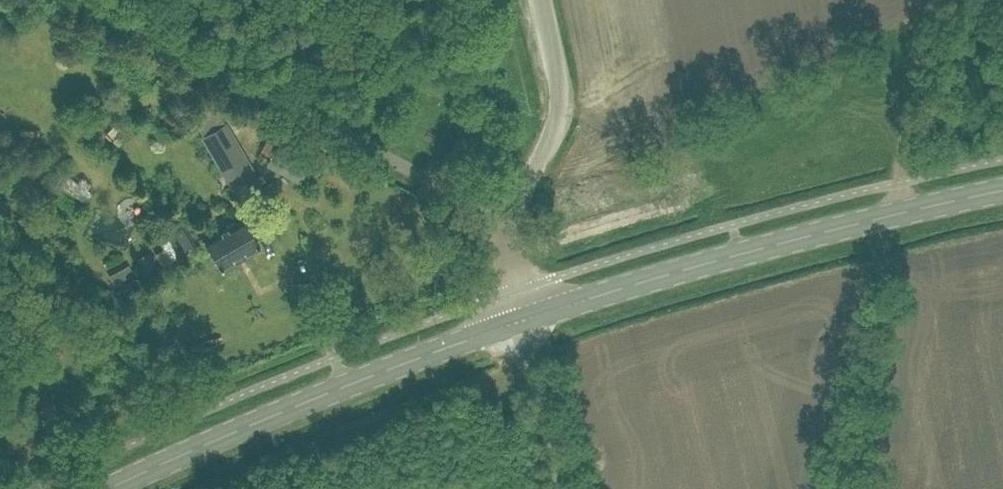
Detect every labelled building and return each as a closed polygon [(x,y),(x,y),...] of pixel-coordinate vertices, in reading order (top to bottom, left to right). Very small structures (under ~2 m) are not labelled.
[(200,137),(238,199),(262,185),(225,122),(200,137)] [(272,135),(263,152),(274,158),(283,142),(272,135)] [(250,230),(243,218),(203,241),(210,253),(210,256),(214,264),(217,265),(220,269),(234,261),(246,255),(245,254),(259,246),(257,242),(258,239),(253,231),(250,230)] [(194,246),(181,225),(158,239),(170,260),(194,246)]
